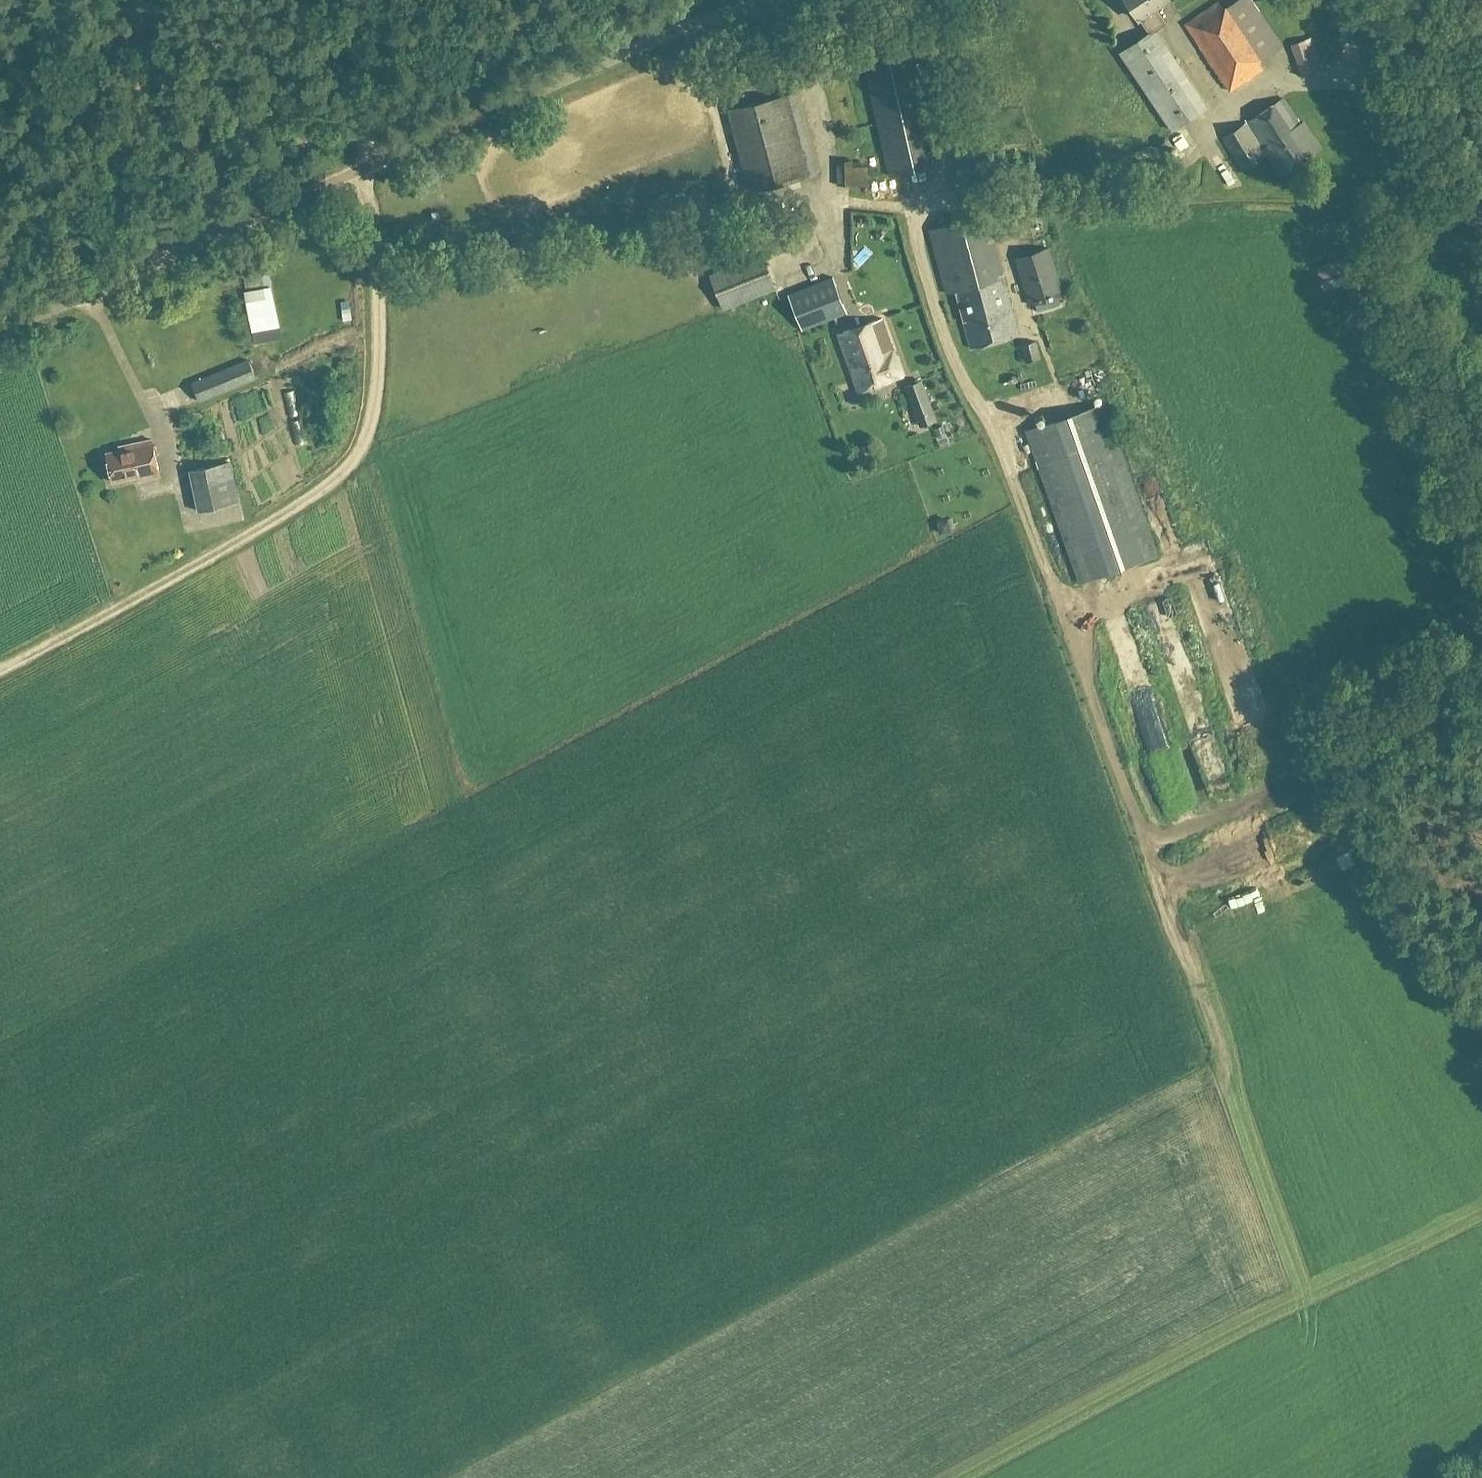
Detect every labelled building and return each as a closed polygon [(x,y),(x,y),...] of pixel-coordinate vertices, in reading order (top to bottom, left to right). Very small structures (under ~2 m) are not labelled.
[(1139,19),(1140,18),(1150,33),(1142,38),(1120,53),(1172,131),(1207,107),(1161,37),(1156,30),(1166,24),(1155,8),(1167,0),(1126,0),(1139,19)] [(1222,10),(1217,3),(1184,26),(1230,93),(1264,70),(1259,64),(1262,60),(1283,46),(1253,0),(1237,0),(1222,10)] [(940,165),(909,27),(856,39),(888,177),(940,165)] [(1323,68),(1313,38),(1290,47),(1302,76),(1323,68)] [(796,93),(728,110),(749,192),(817,174),(796,93)] [(1285,99),(1222,139),(1244,173),(1268,158),(1279,177),(1322,150),(1304,121),(1300,123),(1285,99)] [(981,190),(992,182),(998,176),(993,154),(973,150),(954,162),(958,183),(981,190)] [(836,186),(854,184),(852,161),(834,162),(836,186)] [(946,294),(955,291),(971,349),(1019,336),(987,216),(930,231),(946,294)] [(1029,307),(1050,302),(1064,298),(1049,248),(1014,259),(1029,307)] [(710,276),(723,309),(775,289),(762,256),(710,276)] [(1322,292),(1352,285),(1345,259),(1315,267),(1322,292)] [(833,278),(788,296),(802,330),(847,313),(833,278)] [(265,317),(278,316),(276,280),(263,281),(265,317)] [(130,321),(127,314),(121,316),(125,323),(130,321)] [(882,319),(838,334),(859,393),(903,376),(894,351),(893,351),(882,319)] [(1026,364),(1041,358),(1036,341),(1020,346),(1024,364),(1026,364)] [(256,380),(252,363),(251,358),(246,360),(191,381),(200,403),(256,380)] [(938,422),(922,380),(903,387),(920,428),(938,422)] [(1104,404),(1027,431),(1080,583),(1157,556),(1104,404)] [(119,447),(120,451),(106,454),(113,482),(138,477),(139,481),(160,476),(152,440),(119,447)] [(239,503),(230,463),(189,472),(198,512),(239,503)]
